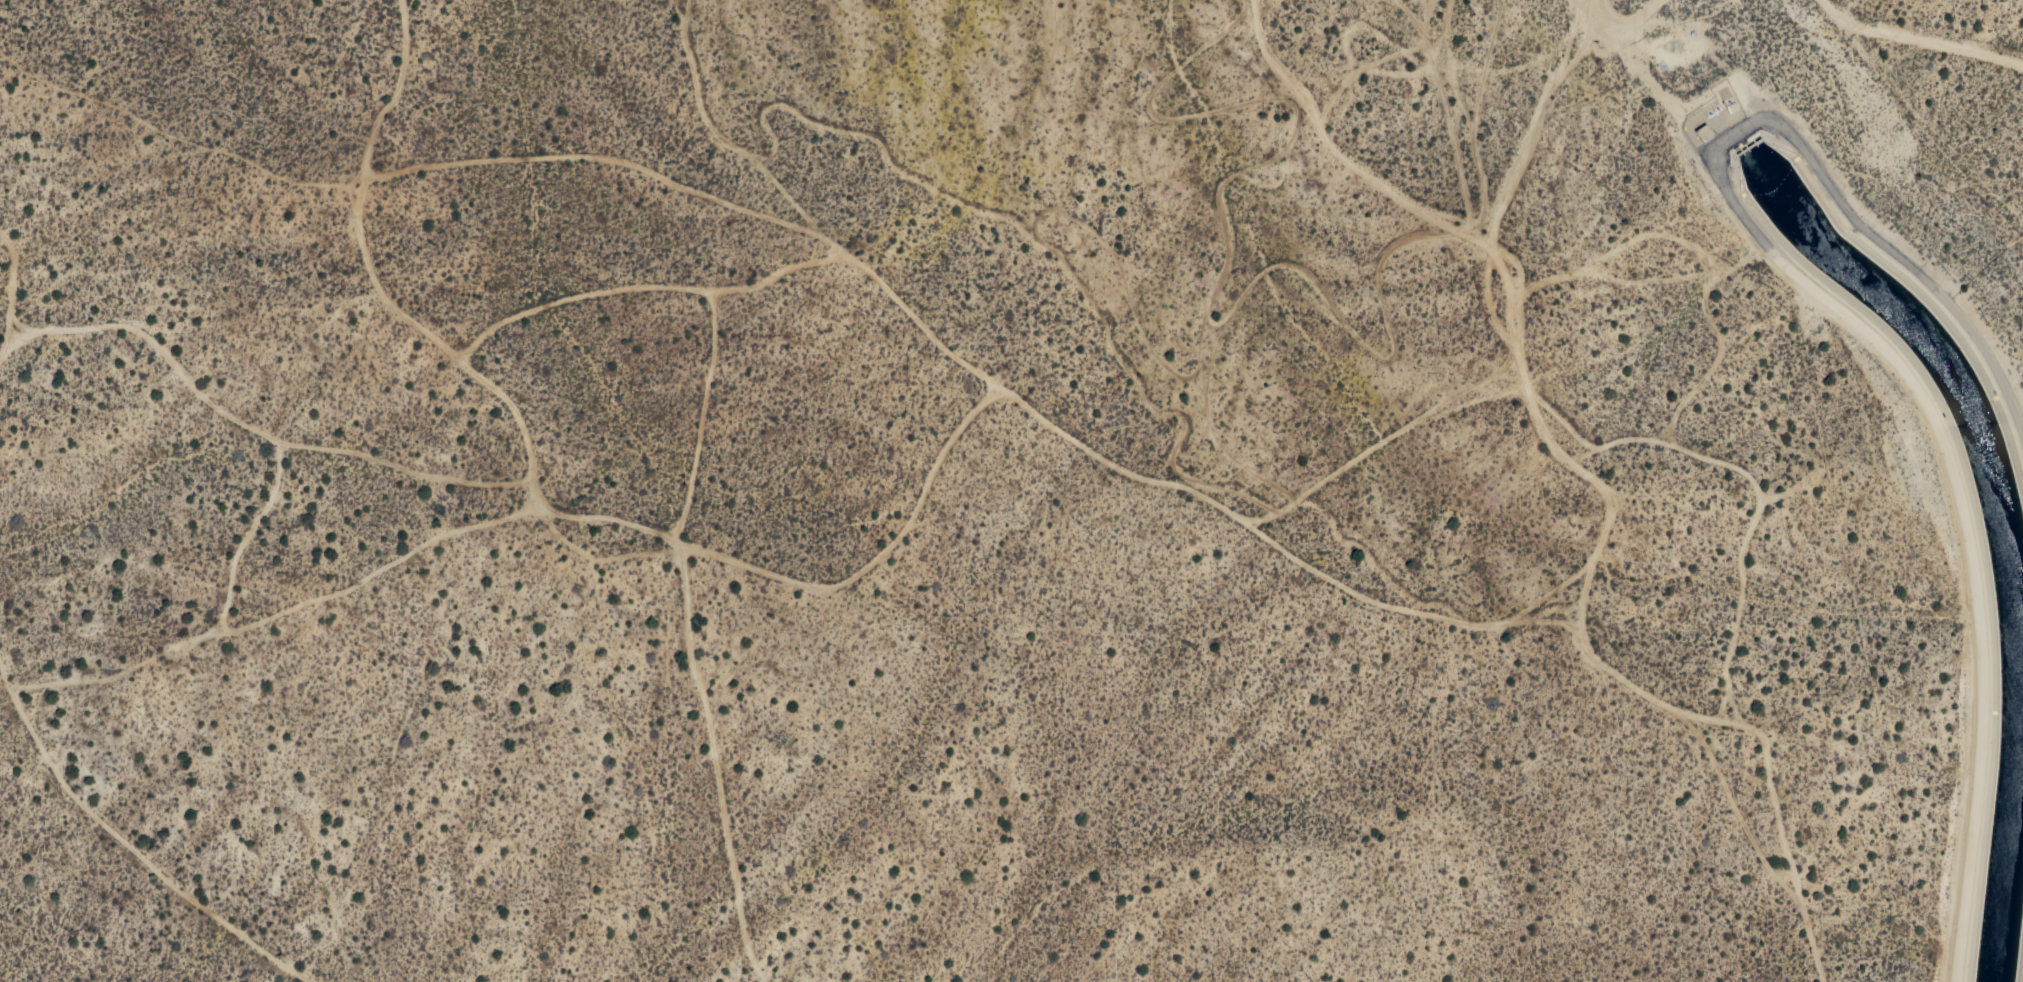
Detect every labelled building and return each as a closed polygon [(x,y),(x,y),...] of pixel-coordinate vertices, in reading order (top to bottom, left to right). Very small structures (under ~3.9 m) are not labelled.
[(1705,123),(1712,135),(1702,142),(1694,130),(1705,123)]
